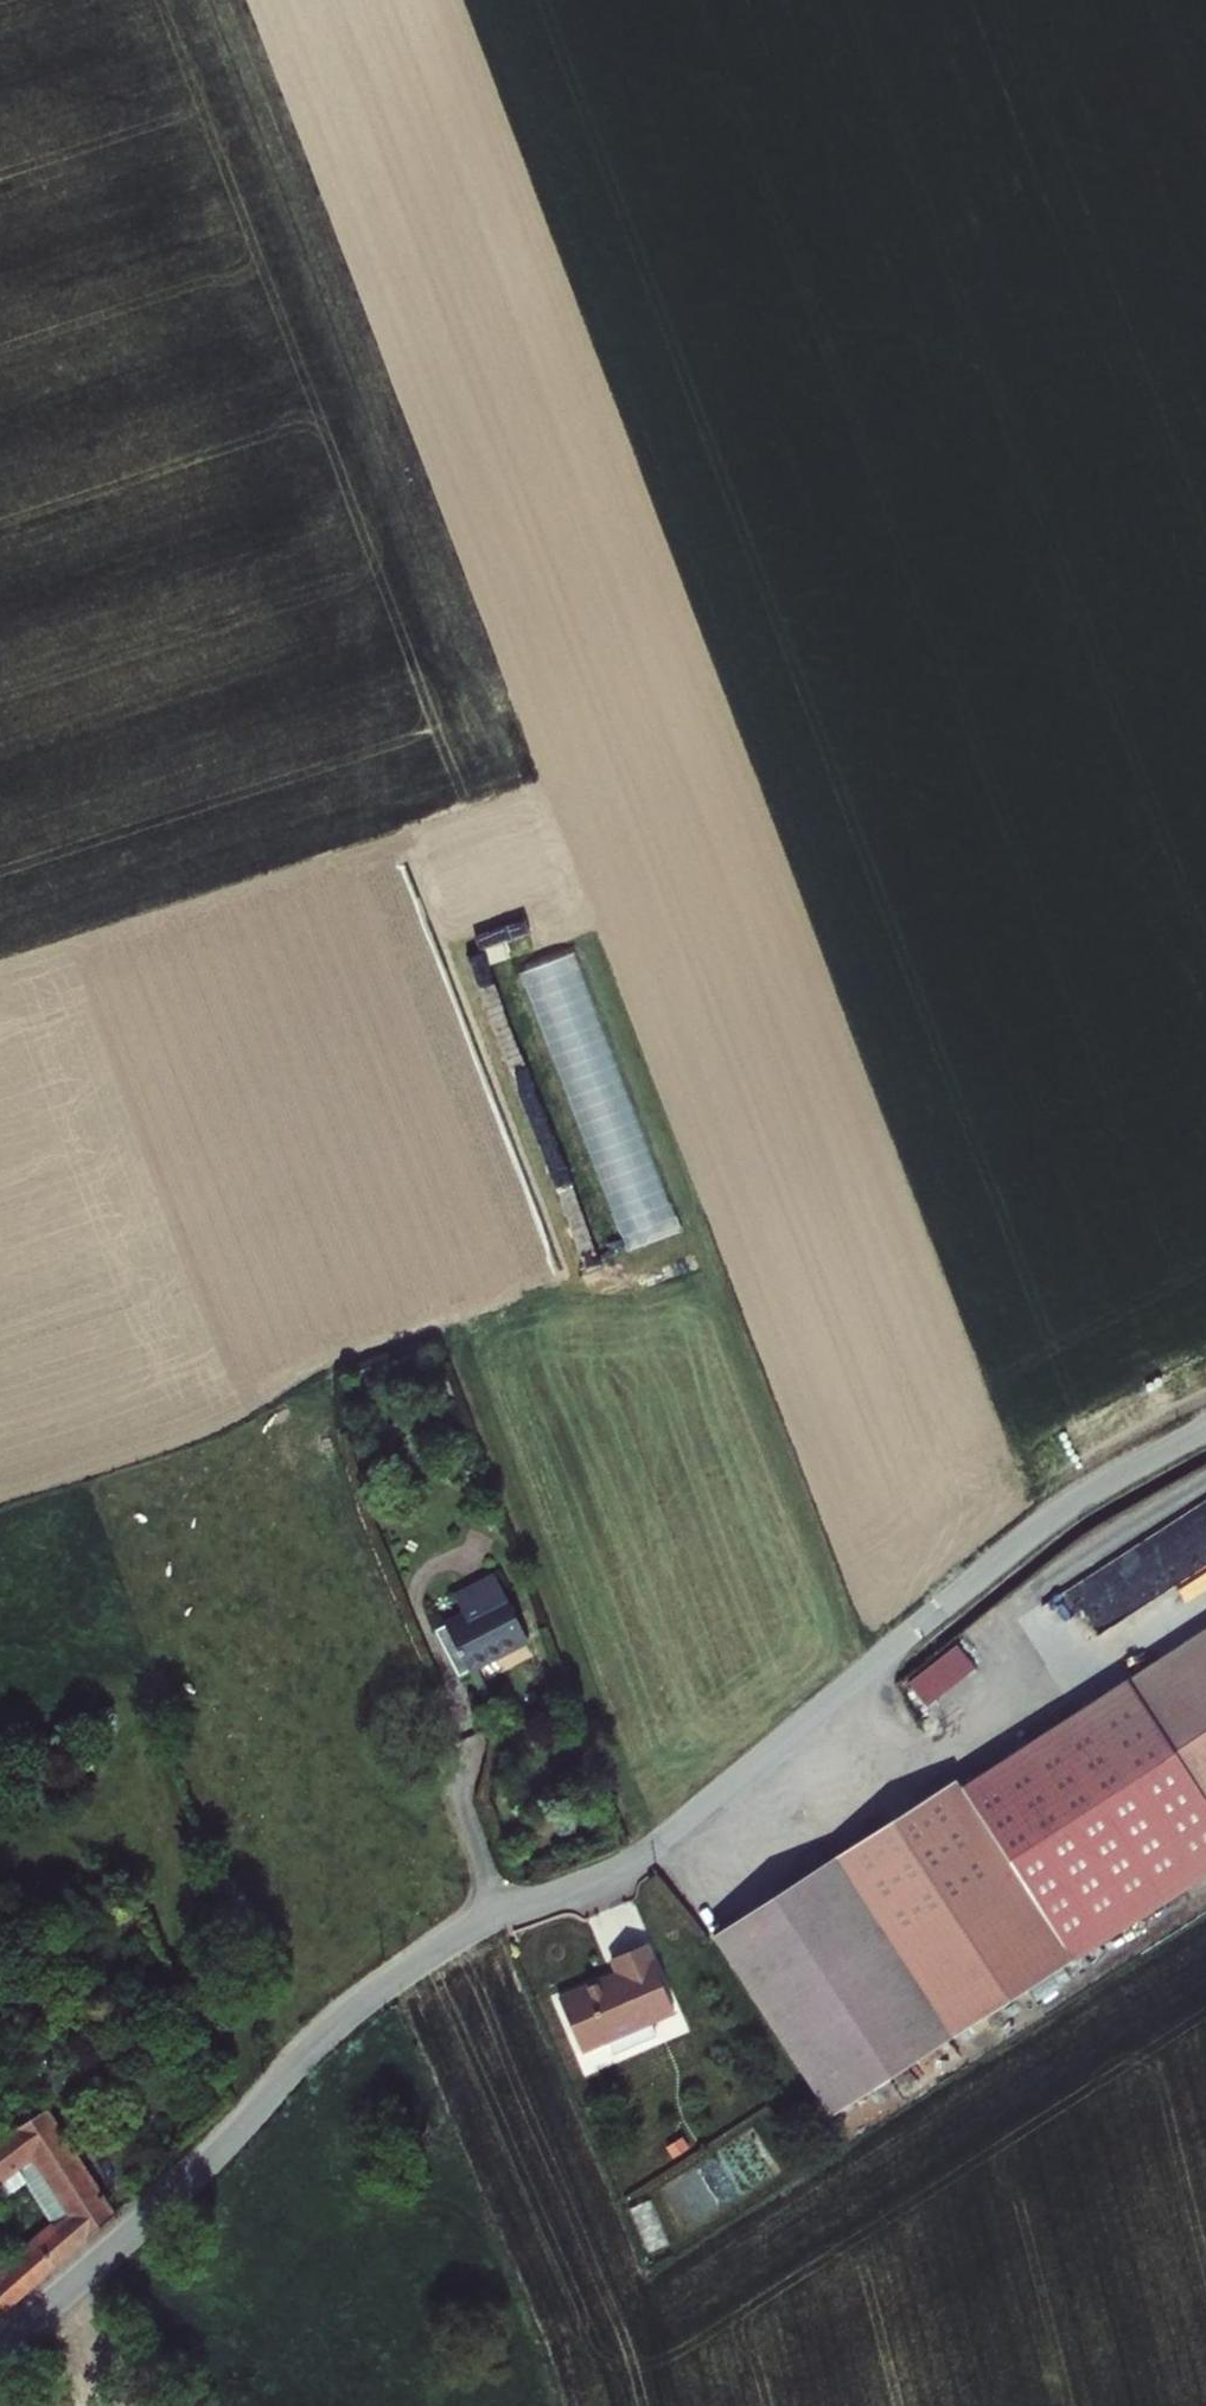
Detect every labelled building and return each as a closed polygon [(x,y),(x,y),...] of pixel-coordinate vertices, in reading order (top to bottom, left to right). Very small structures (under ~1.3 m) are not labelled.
[(1098,1557),(1124,1608),(1146,1596),(1163,1630),(1205,1608),(1205,1501),(1098,1557)] [(429,1631),(455,1674),(525,1640),(491,1576),(465,1588),(474,1608),(429,1631)] [(1125,1681),(1205,1807),(1205,1629),(1125,1681)] [(1125,1681),(957,1788),(1069,1962),(1205,1873),(1205,1807),(1125,1681)] [(829,2117),(1069,1962),(957,1788),(952,1780),(824,1862),(816,1849),(799,1860),(807,1873),(712,1934),(829,2117)] [(617,1976),(560,2001),(584,2056),(674,2017),(644,1949),(611,1963),(617,1976)] [(48,2109),(23,2125),(0,2143),(0,2198),(24,2183),(55,2235),(9,2268),(0,2256),(0,2309),(4,2315),(120,2215),(48,2109)]
